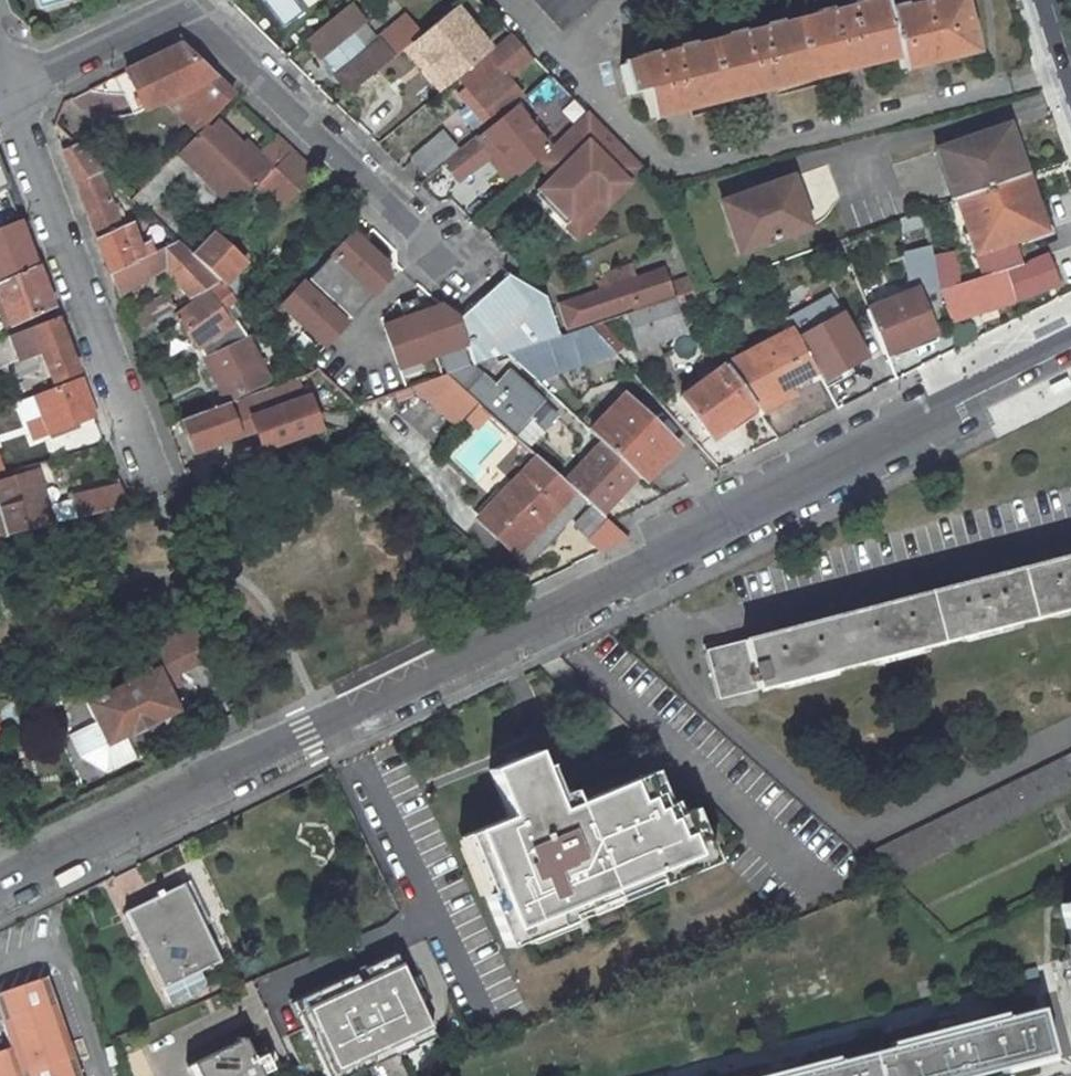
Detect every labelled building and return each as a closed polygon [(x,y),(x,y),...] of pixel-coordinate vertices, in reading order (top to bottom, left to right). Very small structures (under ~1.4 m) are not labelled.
[(563,32),(598,0),(534,0),(563,32)] [(974,51),(961,0),(939,0),(926,3),(906,8),(887,12),(886,7),(884,0),(881,0),(868,3),(851,7),(830,12),(813,17),(781,25),(764,29),(743,34),(726,39),(695,46),(678,51),(657,56),(640,60),(622,64),(630,94),(644,91),(651,117),(899,56),(902,69),(974,51)] [(906,8),(904,2),(886,7),(887,12),(906,8)] [(331,19),(305,40),(349,94),(375,72),(419,35),(404,19),(366,49),(353,32),(365,22),(350,3),(331,19)] [(492,50),(456,7),(406,49),(420,65),(432,56),(454,81),(492,50)] [(830,12),(829,7),(812,11),(813,17),(830,12)] [(781,25),(780,19),(762,24),(764,29),(781,25)] [(743,34),(742,28),(725,33),(726,39),(743,34)] [(487,59),(462,81),(493,117),(521,93),(508,78),(532,58),(513,35),(486,57),(487,59)] [(695,46),(693,41),(676,45),(678,51),(695,46)] [(180,45),(125,72),(144,110),(163,101),(178,93),(208,122),(233,96),(180,45)] [(657,56),(656,50),(638,54),(640,60),(657,56)] [(442,91),(454,81),(432,56),(420,65),(442,91)] [(569,128),(584,110),(546,78),(531,96),(569,128)] [(208,122),(178,93),(163,101),(197,133),(202,128),(208,122)] [(549,148),(509,107),(494,118),(496,122),(441,165),(455,182),(488,157),(498,147),(523,173),(536,161),(549,148)] [(551,177),(534,193),(563,223),(594,194),(604,205),(641,169),(587,112),(549,148),(536,161),(551,177)] [(470,137),(456,121),(411,158),(425,175),(470,137)] [(216,122),(211,128),(235,152),(241,146),(216,122)] [(1008,124),(936,149),(955,200),(1026,176),(1008,124)] [(291,151),(276,137),(258,155),(245,142),(241,146),(235,152),(211,128),(202,128),(197,133),(178,153),(189,164),(234,209),(258,185),(291,151)] [(75,183),(101,173),(75,146),(63,152),(75,183)] [(523,173),(498,147),(488,157),(513,183),(523,173)] [(314,174),(291,151),(258,185),(281,208),(314,174)] [(189,164),(178,153),(146,186),(148,189),(137,201),(176,237),(199,213),(177,192),(169,184),(186,166),(189,164)] [(193,173),(186,166),(169,184),(177,192),(193,173)] [(101,173),(75,183),(96,238),(120,227),(115,216),(106,192),(116,185),(103,172),(101,173)] [(1045,230),(1026,176),(955,200),(977,258),(983,276),(1008,268),(1022,263),(1015,241),(1045,230)] [(739,252),(809,227),(792,177),(721,202),(739,252)] [(574,234),(604,205),(594,194),(563,223),(574,234)] [(925,211),(900,219),(902,232),(927,225),(925,211)] [(121,213),(115,216),(120,227),(126,224),(121,213)] [(140,247),(131,222),(126,224),(120,227),(96,238),(110,275),(144,257),(140,247)] [(4,229),(21,272),(37,265),(21,223),(4,229)] [(246,263),(212,231),(192,253),(191,254),(221,282),(222,282),(225,285),(237,273),(246,263)] [(168,233),(140,247),(144,257),(176,241),(168,233)] [(389,277),(385,264),(352,233),(310,279),(351,317),(389,277)] [(192,253),(179,240),(176,241),(144,257),(110,275),(118,296),(165,267),(192,299),(221,282),(191,254),(192,253)] [(931,250),(906,254),(910,283),(936,278),(932,256),(931,250)] [(952,252),(932,256),(936,278),(939,291),(959,284),(955,266),(952,252)] [(1022,263),(1008,268),(1018,299),(1058,284),(1046,254),(1022,263)] [(977,258),(955,266),(959,284),(983,276),(977,258)] [(0,282),(0,298),(11,325),(53,306),(37,265),(21,272),(0,282)] [(609,287),(559,305),(568,329),(633,306),(635,311),(673,298),(663,270),(632,280),(627,266),(604,274),(609,287)] [(959,284),(939,291),(941,304),(946,302),(952,321),(1018,299),(1008,268),(983,276),(959,284)] [(238,283),(237,273),(225,285),(234,298),(238,283)] [(467,344),(474,366),(507,354),(560,336),(546,298),(507,275),(459,317),(467,344)] [(677,296),(696,290),(690,275),(672,282),(677,296)] [(911,292),(868,309),(886,354),(936,333),(927,309),(941,304),(939,291),(936,278),(910,283),(911,292)] [(347,322),(303,281),(282,304),(326,344),(347,322)] [(222,282),(175,316),(179,321),(205,357),(246,338),(233,321),(239,317),(230,303),(235,300),(234,298),(225,285),(222,282)] [(171,311),(174,309),(167,296),(126,317),(131,331),(171,311)] [(635,311),(626,314),(636,345),(684,329),(683,325),(692,322),(684,300),(675,303),(673,298),(635,311)] [(467,344),(459,317),(442,307),(384,326),(398,368),(467,344)] [(171,311),(131,331),(137,346),(156,335),(156,334),(179,321),(175,316),(171,311)] [(797,311),(787,317),(791,325),(793,328),(816,371),(822,381),(866,356),(842,314),(807,333),(803,327),(805,326),(797,311)] [(57,317),(0,339),(0,367),(9,371),(37,359),(44,357),(52,378),(76,368),(57,317)] [(560,336),(507,354),(537,380),(615,354),(590,326),(560,336)] [(786,333),(726,364),(756,406),(757,409),(790,391),(788,386),(816,371),(793,328),(786,333)] [(246,338),(205,357),(225,399),(267,379),(261,365),(258,361),(247,338),(246,338)] [(450,373),(446,375),(467,394),(482,376),(496,388),(510,372),(528,389),(537,380),(507,354),(474,366),(450,373)] [(44,357),(37,359),(45,380),(52,378),(44,357)] [(745,414),(756,406),(726,364),(681,398),(711,439),(745,414)] [(482,376),(467,394),(473,399),(513,436),(527,448),(555,416),(540,403),(541,401),(528,389),(510,372),(496,388),(482,376)] [(427,381),(412,387),(451,421),(473,399),(467,394),(446,375),(427,381)] [(80,378),(15,403),(23,423),(28,421),(34,439),(94,416),(80,378)] [(305,399),(296,379),(259,392),(261,398),(251,402),(249,396),(241,399),(249,422),(255,420),(258,428),(254,430),(262,451),(321,430),(308,397),(305,399)] [(790,391),(757,409),(760,411),(762,415),(794,399),(790,391)] [(259,392),(249,396),(251,402),(261,398),(259,392)] [(640,479),(671,446),(620,398),(590,431),(601,442),(638,477),(640,479)] [(241,399),(181,420),(193,452),(254,430),(258,428),(255,420),(249,422),(241,399)] [(12,404),(0,408),(0,417),(15,410),(12,404)] [(756,406),(745,414),(749,420),(760,411),(757,409),(756,406)] [(601,442),(565,482),(585,501),(592,507),(602,515),(638,477),(601,442)] [(525,564),(585,501),(565,482),(536,456),(479,516),(480,522),(525,564)] [(37,470),(28,473),(30,481),(39,478),(37,470)] [(0,474),(0,516),(6,535),(128,506),(120,487),(73,497),(73,499),(47,505),(39,478),(30,481),(28,473),(3,480),(1,474),(0,474)] [(602,515),(592,507),(574,526),(601,552),(629,538),(623,532),(622,533),(602,515)] [(704,650),(717,699),(1070,608),(1070,555),(704,650)] [(192,625),(125,658),(135,678),(85,702),(107,747),(131,735),(131,736),(156,723),(180,711),(170,690),(164,679),(175,673),(208,657),(192,625)] [(181,685),(175,673),(164,679),(170,690),(181,685)] [(484,895),(507,947),(528,939),(526,933),(537,928),(539,934),(561,925),(559,920),(570,915),(656,879),(659,885),(713,862),(705,842),(702,843),(696,831),(691,833),(683,813),(673,817),(668,805),(666,806),(657,793),(652,796),(643,775),(575,804),(559,811),(541,767),(535,751),(489,770),(508,818),(466,835),(488,893),(484,895)] [(888,881),(1070,791),(1070,753),(860,856),(888,881)] [(547,765),(541,767),(559,811),(575,804),(570,791),(559,796),(547,765)] [(656,879),(570,915),(573,920),(659,885),(656,879)] [(157,896),(125,912),(163,989),(164,989),(200,971),(220,961),(202,924),(199,926),(192,911),(195,910),(183,884),(162,894),(160,890),(155,893),(157,896)] [(1060,905),(1070,943),(1070,945),(1070,902),(1060,905)] [(326,1075),(346,1075),(433,1037),(396,955),(292,1001),(326,1075)] [(208,988),(200,971),(164,989),(172,1006),(208,988)] [(49,977),(0,993),(0,1019),(10,1047),(0,1050),(0,1075),(83,1075),(49,977)] [(1002,1067),(1052,1054),(1040,1008),(1006,1017),(891,1047),(837,1061),(781,1075),(968,1075),(1002,1067)] [(1004,1011),(890,1041),(891,1047),(1006,1017),(1004,1011)] [(191,1063),(197,1075),(262,1075),(261,1074),(278,1066),(270,1051),(254,1059),(244,1038),(191,1063)] [(1052,1054),(1002,1067),(1004,1073),(1053,1060),(1052,1054)] [(757,1075),(781,1075),(837,1061),(836,1055),(757,1075)] [(162,1075),(183,1075),(176,1063),(160,1072),(162,1075)]
